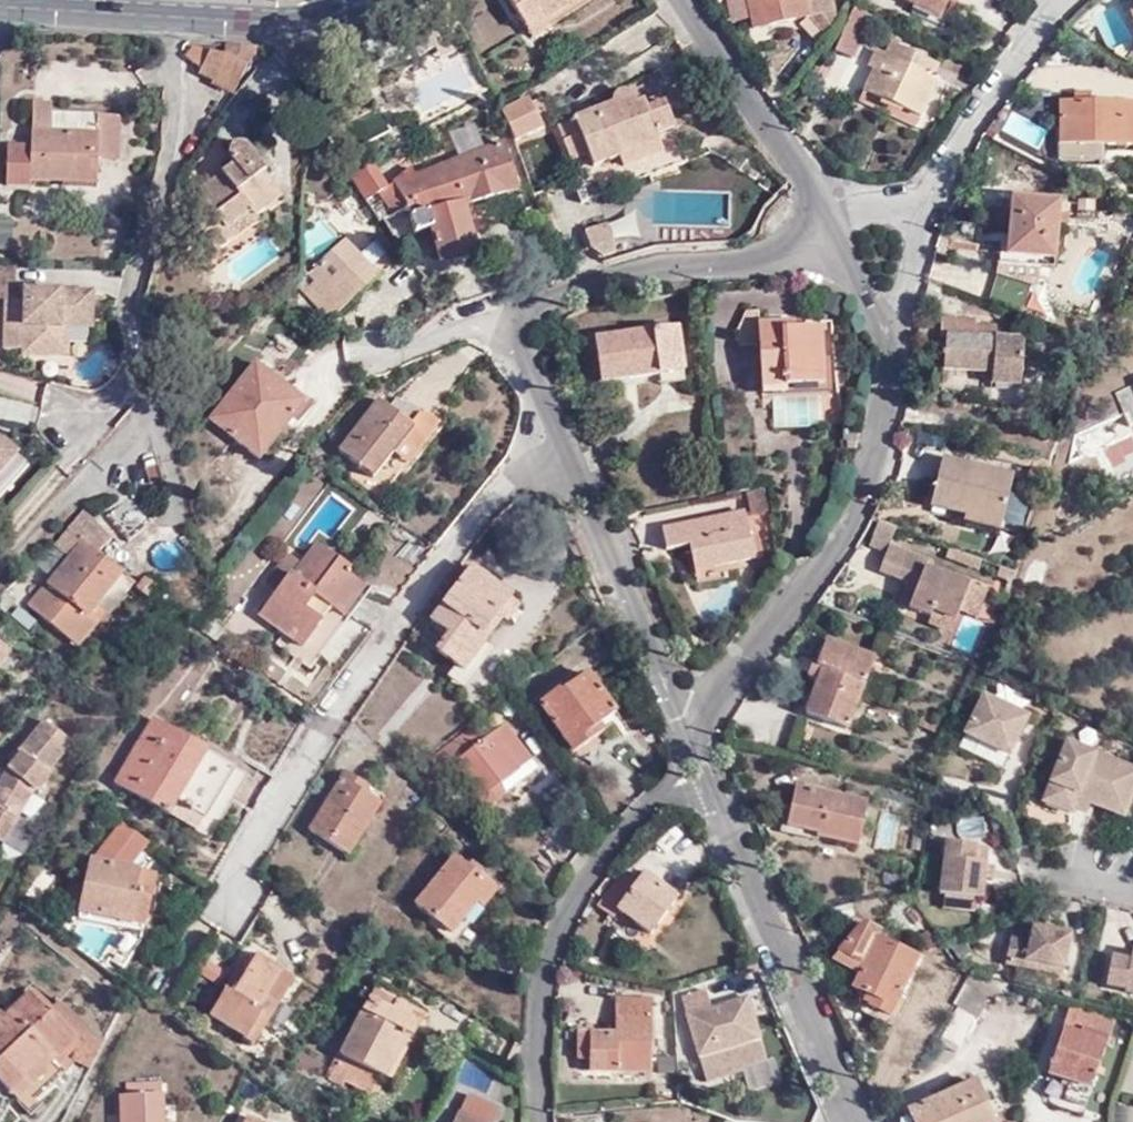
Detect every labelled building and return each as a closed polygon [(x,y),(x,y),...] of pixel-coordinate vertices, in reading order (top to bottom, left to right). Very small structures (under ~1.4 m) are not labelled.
[(396,21),(419,59),(458,36),(433,0),(430,0),(403,17),(396,21)] [(513,24),(529,14),(535,23),(539,21),(571,0),(499,0),(513,24)] [(822,34),(838,21),(833,0),(747,0),(754,28),(808,15),(822,34)] [(938,17),(945,4),(947,0),(903,0),(938,17)] [(957,0),(947,0),(945,4),(953,8),(957,0)] [(869,16),(852,9),(848,13),(840,33),(833,48),(850,55),(839,74),(916,112),(937,77),(923,70),(929,60),(905,48),(900,57),(859,37),(869,16)] [(529,14),(513,24),(524,40),(543,28),(539,21),(535,23),(529,14)] [(258,48),(228,45),(226,56),(215,79),(213,83),(235,94),(248,68),(258,48)] [(226,56),(198,47),(188,58),(204,69),(201,73),(215,79),(226,56)] [(256,72),(272,49),(258,48),(248,68),(256,72)] [(850,55),(833,48),(824,67),(839,74),(850,55)] [(948,82),(937,77),(916,112),(930,120),(948,82)] [(612,106),(574,120),(580,134),(560,140),(567,161),(585,155),(589,168),(617,158),(618,162),(659,148),(656,139),(672,134),(663,109),(645,115),(641,105),(634,107),(629,96),(626,93),(620,93),(615,96),(612,100),(612,106)] [(1074,107),(1092,107),(1092,95),(1075,95),(1074,107)] [(508,120),(518,139),(541,128),(525,96),(502,108),(505,115),(508,120)] [(31,177),(65,180),(66,172),(98,174),(99,159),(121,161),(122,116),(69,112),(68,131),(55,131),(56,111),(56,101),(36,99),(34,144),(10,142),(7,181),(30,183),(31,177)] [(660,99),(641,105),(645,115),(663,109),(660,99)] [(1092,107),(1074,107),(1060,107),(1060,154),(1102,153),(1102,149),(1132,149),(1132,105),(1092,107)] [(502,108),(496,111),(513,142),(518,139),(508,120),(505,115),(502,108)] [(69,112),(56,111),(55,131),(68,131),(69,112)] [(446,130),(458,161),(485,150),(472,119),(446,130)] [(580,134),(574,120),(555,127),(560,140),(580,134)] [(238,162),(227,170),(201,191),(208,202),(193,215),(219,249),(238,235),(233,229),(256,210),(259,214),(284,193),(266,171),(271,167),(250,141),(245,138),(239,138),(233,142),(232,153),(233,155),(238,162)] [(414,169),(390,190),(371,204),(384,222),(412,210),(419,235),(435,231),(444,261),(477,252),(466,205),(521,190),(507,141),(485,150),(458,161),(420,177),(414,169)] [(659,148),(618,162),(621,170),(661,155),(659,148)] [(1102,166),(1102,153),(1060,154),(1060,167),(1102,166)] [(222,164),(227,170),(238,162),(233,155),(222,164)] [(371,204),(390,190),(373,166),(354,181),(371,204)] [(66,172),(65,180),(65,186),(97,188),(98,174),(66,172)] [(1055,199),(1007,201),(1008,256),(1056,255),(1055,199)] [(233,229),(238,235),(261,217),(259,214),(256,210),(233,229)] [(347,241),(302,284),(336,319),(382,277),(380,274),(358,251),(375,238),(352,214),(336,230),(347,241)] [(600,260),(614,256),(604,221),(579,229),(585,248),(600,260)] [(358,251),(380,274),(395,260),(375,238),(358,251)] [(4,299),(10,300),(11,267),(0,266),(0,299),(4,299)] [(10,300),(4,299),(3,349),(22,350),(22,354),(58,355),(59,326),(67,326),(91,326),(92,290),(24,289),(23,298),(10,300)] [(758,337),(758,322),(756,310),(744,310),(735,328),(737,338),(758,337)] [(795,319),(781,320),(782,331),(796,329),(795,319)] [(781,320),(758,322),(758,337),(760,367),(781,365),(783,385),(820,382),(817,328),(796,329),(782,331),(781,320)] [(977,339),(977,328),(977,323),(942,321),(941,338),(948,337),(947,370),(994,371),(993,385),(1021,385),(1022,356),(1022,340),(995,339),(977,339)] [(59,326),(58,355),(67,355),(67,326),(59,326)] [(676,327),(594,337),(598,381),(681,372),(676,327)] [(996,329),(977,328),(977,339),(995,339),(996,329)] [(1022,340),(1022,356),(1062,357),(1064,340),(1064,337),(1022,336),(1022,340)] [(1064,340),(1062,357),(1076,358),(1078,341),(1064,340)] [(264,365),(216,418),(254,453),(288,417),(292,421),(308,405),(264,365)] [(762,387),(783,385),(781,365),(760,367),(762,387)] [(1073,438),(1132,424),(1132,388),(1114,397),(1123,415),(1074,436),(1073,438)] [(387,406),(397,413),(404,403),(395,396),(387,406)] [(412,424),(397,413),(387,406),(377,399),(339,451),(372,477),(392,452),(388,449),(399,437),(402,440),(412,424)] [(404,403),(397,413),(412,424),(402,440),(415,450),(438,420),(427,412),(425,413),(421,411),(422,410),(407,399),(404,403)] [(1073,438),(1068,468),(1099,452),(1115,485),(1132,477),(1132,434),(1130,429),(1132,427),(1132,424),(1073,438)] [(16,452),(0,437),(0,471),(16,452)] [(415,450),(402,440),(399,437),(388,449),(392,452),(406,462),(415,450)] [(991,460),(1032,473),(1037,459),(995,447),(991,460)] [(971,509),(1007,517),(1016,474),(945,459),(934,507),(969,516),(971,509)] [(96,603),(124,571),(98,548),(113,530),(86,506),(55,539),(70,553),(26,599),(74,643),(105,610),(96,603)] [(1004,530),(1007,517),(971,509),(969,516),(969,521),(1004,530)] [(748,511),(726,514),(728,521),(696,527),(696,521),(665,527),(669,548),(691,544),(697,569),(766,555),(765,549),(760,550),(757,529),(752,531),(748,511)] [(728,521),(726,514),(696,521),(696,527),(728,521)] [(898,602),(931,613),(932,609),(955,618),(958,609),(976,615),(987,588),(926,566),(928,558),(889,543),(879,569),(906,579),(909,580),(911,575),(918,578),(913,591),(903,587),(898,602)] [(318,547),(302,568),(292,582),(290,580),(278,597),(261,622),(304,651),(335,606),(346,613),(363,589),(346,576),(350,570),(318,547)] [(357,555),(349,549),(342,557),(360,570),(369,558),(359,552),(357,555)] [(292,582),(302,568),(289,558),(267,588),(278,597),(290,580),(292,582)] [(1049,565),(1034,560),(1024,585),(1041,591),(1049,565)] [(497,617),(514,598),(473,568),(434,618),(454,635),(440,653),(458,668),(462,671),(485,641),(501,620),(497,617)] [(136,582),(124,571),(96,603),(105,610),(74,643),(78,646),(136,582)] [(903,587),(913,591),(918,578),(911,575),(909,580),(906,579),(903,587)] [(148,578),(135,592),(146,602),(158,588),(148,578)] [(4,605),(16,591),(4,580),(0,584),(0,601),(4,605)] [(522,605),(514,598),(497,617),(501,620),(507,624),(522,605)] [(315,659),(346,613),(335,606),(304,651),(315,659)] [(927,622),(950,631),(955,618),(932,609),(931,613),(927,622)] [(204,635),(217,644),(225,632),(228,630),(214,621),(204,635)] [(225,632),(217,644),(227,651),(236,639),(225,632)] [(877,654),(829,638),(818,668),(825,671),(808,713),(848,729),(877,654)] [(0,641),(0,658),(9,650),(0,641)] [(462,671),(458,668),(452,677),(466,687),(495,650),(485,641),(462,671)] [(562,689),(543,703),(579,750),(607,728),(602,723),(620,708),(593,674),(567,694),(562,689)] [(999,750),(1014,757),(1033,718),(988,696),(969,735),(999,750)] [(41,721),(16,753),(18,755),(6,769),(0,779),(0,843),(1,844),(32,791),(35,791),(41,788),(45,782),(45,774),(70,744),(41,721)] [(249,778),(211,754),(205,763),(188,752),(193,743),(158,722),(120,788),(211,843),(249,778)] [(473,730),(431,762),(443,778),(456,768),(481,801),(488,803),(494,802),(500,799),(502,792),(500,783),(532,759),(506,727),(484,743),(473,730)] [(205,763),(211,754),(193,743),(188,752),(205,763)] [(1076,810),(1082,797),(1095,803),(1127,818),(1132,803),(1132,770),(1072,745),(1048,802),(1074,814),(1076,810)] [(1006,771),(1014,757),(999,750),(991,764),(1006,771)] [(361,798),(366,789),(345,775),(309,834),(347,857),(379,807),(361,798)] [(868,802),(798,787),(790,824),(824,831),(823,836),(860,845),(868,802)] [(384,799),(366,789),(361,798),(379,807),(384,799)] [(1082,797),(1076,810),(1089,816),(1095,803),(1082,797)] [(986,900),(989,880),(991,865),(993,848),(951,842),(943,894),(950,895),(980,900),(986,900)] [(499,890),(456,858),(416,908),(452,937),(477,904),(485,909),(499,890)] [(129,891),(134,869),(87,859),(76,913),(138,925),(145,895),(129,891)] [(991,865),(989,880),(998,882),(1001,866),(991,865)] [(150,872),(134,869),(129,891),(145,895),(150,872)] [(626,870),(598,903),(613,917),(621,908),(651,935),(678,902),(654,882),(657,878),(649,872),(641,882),(626,870)] [(979,911),(980,900),(950,895),(948,907),(979,911)] [(871,922),(847,952),(872,965),(867,975),(860,991),(879,999),(873,1010),(895,1020),(927,959),(886,939),(891,932),(871,922)] [(1034,942),(1014,938),(1009,965),(1067,977),(1077,933),(1038,925),(1034,942)] [(872,965),(847,952),(839,961),(867,975),(872,965)] [(248,975),(244,972),(215,1016),(249,1038),(247,1041),(255,1046),(297,980),(260,956),(248,975)] [(1115,958),(1110,986),(1129,991),(1128,994),(1132,995),(1132,961),(1115,958)] [(744,980),(766,973),(762,963),(741,970),(744,980)] [(739,1046),(764,1039),(752,997),(715,1009),(709,988),(683,996),(710,1081),(747,1070),(743,1060),(739,1046)] [(393,998),(376,989),(332,1074),(371,1095),(382,1076),(386,1078),(406,1039),(410,1041),(421,1021),(389,1004),(393,998)] [(70,1073),(58,1061),(79,1037),(53,1013),(50,1015),(30,996),(8,1023),(1,1017),(0,1018),(0,1064),(3,1067),(0,1070),(0,1086),(38,1120),(66,1090),(61,1084),(70,1073)] [(652,1001),(618,1001),(618,1037),(594,1036),(594,1031),(581,1031),(580,1060),(592,1060),(592,1071),(651,1072),(652,1001)] [(965,1002),(947,1033),(964,1043),(981,1011),(965,1002)] [(79,1037),(91,1023),(61,1003),(53,1013),(79,1037)] [(1118,1019),(1076,1004),(1052,1066),(1075,1075),(1069,1093),(1088,1101),(1118,1019)] [(90,1070),(104,1041),(90,1033),(91,1023),(79,1037),(58,1061),(70,1073),(78,1064),(90,1070)] [(768,1052),(764,1039),(739,1046),(743,1060),(768,1052)] [(914,1113),(918,1121),(994,1121),(977,1085),(914,1113)] [(125,1090),(125,1103),(162,1100),(161,1088),(125,1090)] [(499,1108),(467,1093),(454,1121),(492,1121),(499,1108)] [(125,1103),(119,1103),(120,1121),(164,1121),(162,1100),(125,1103)]
